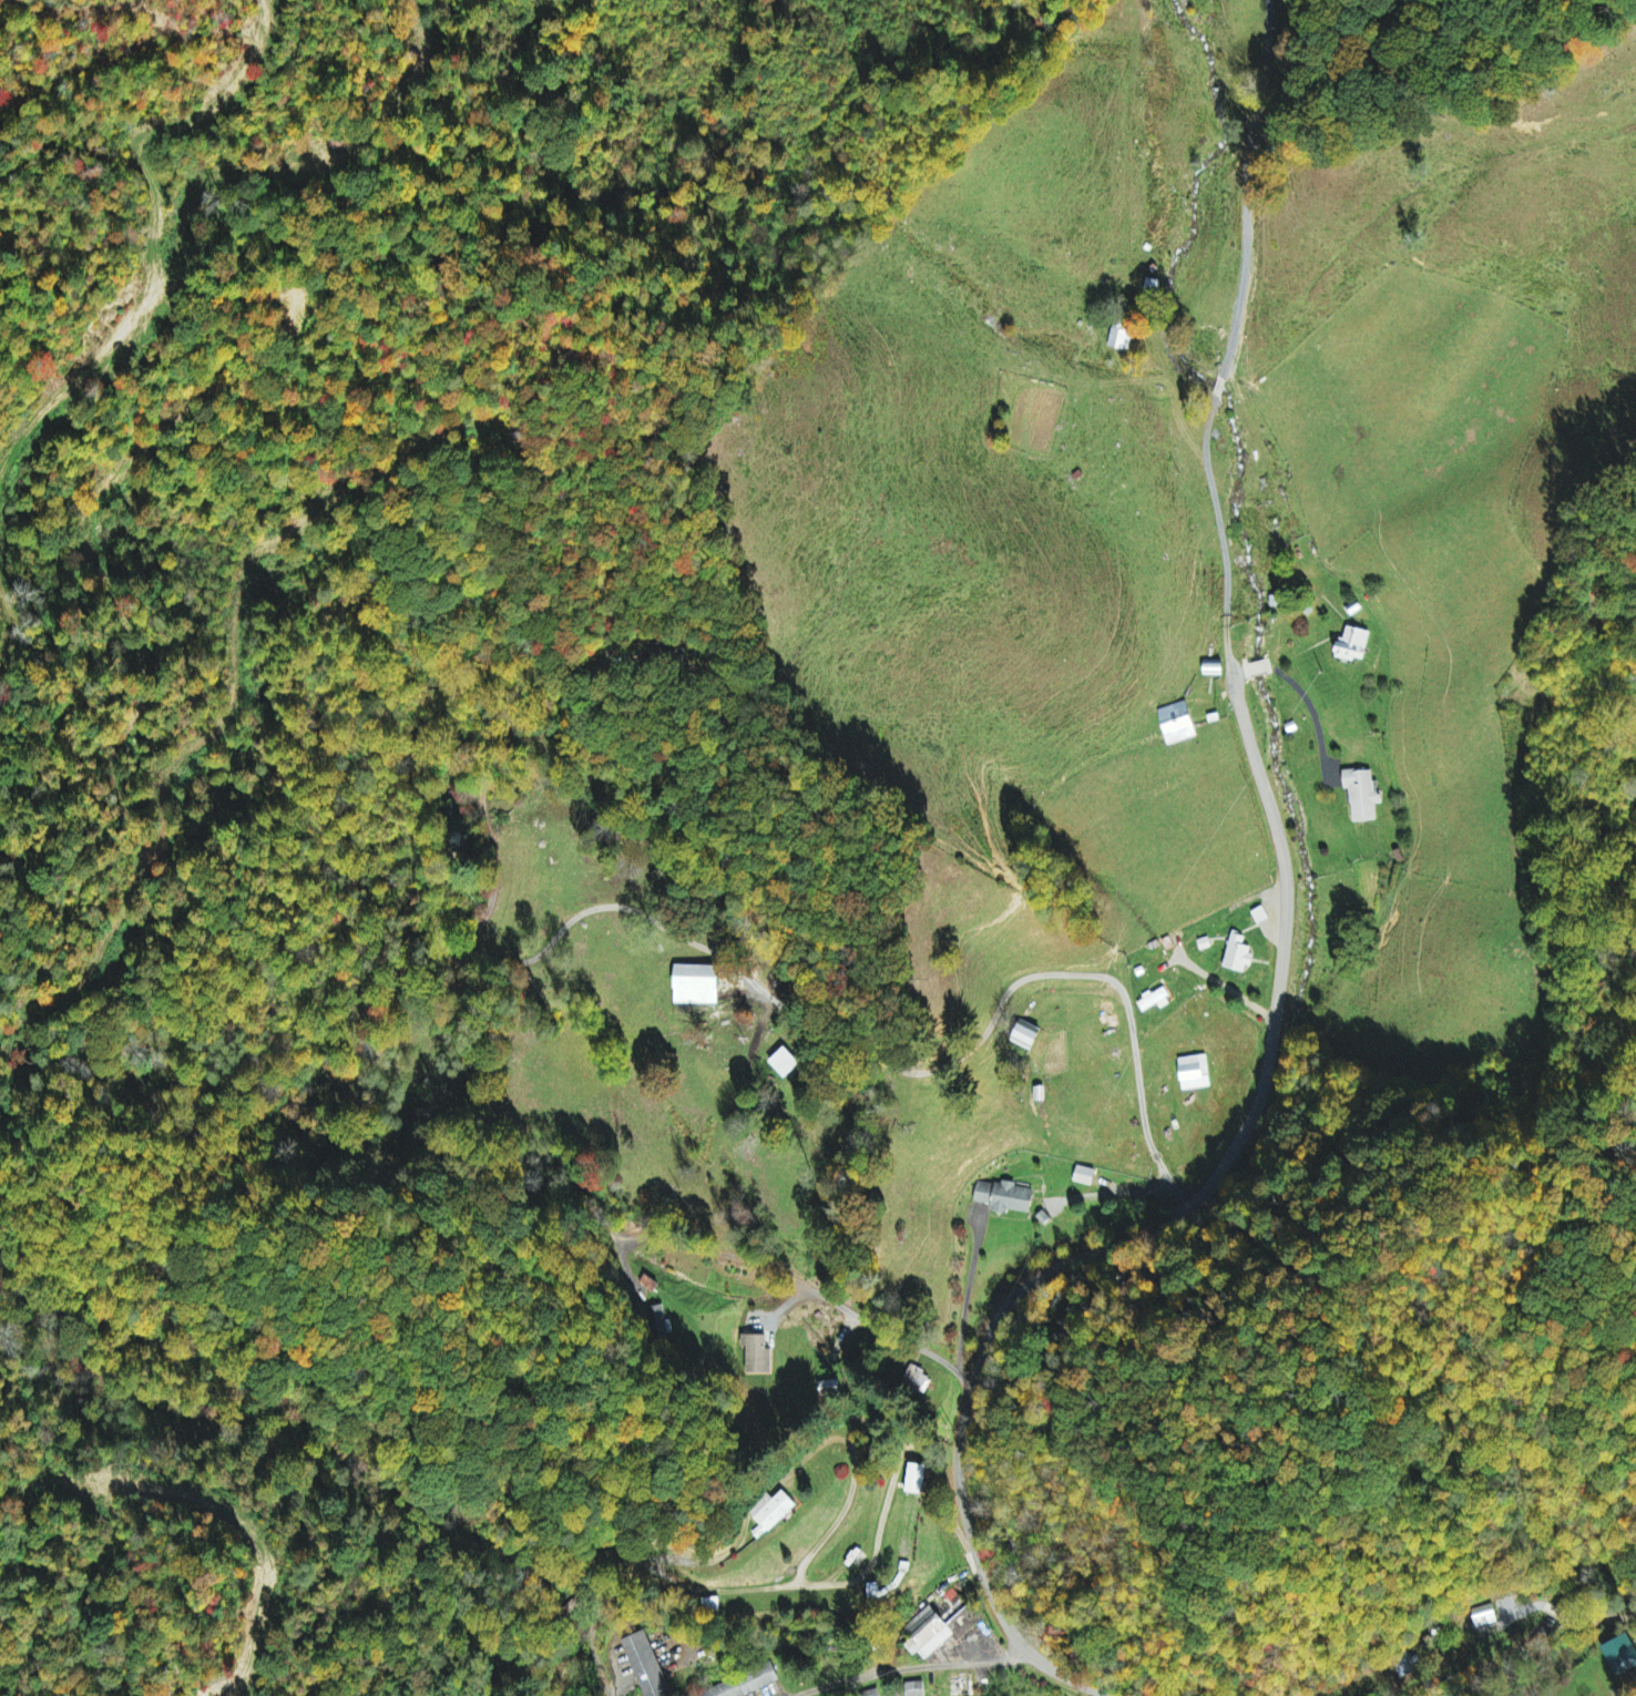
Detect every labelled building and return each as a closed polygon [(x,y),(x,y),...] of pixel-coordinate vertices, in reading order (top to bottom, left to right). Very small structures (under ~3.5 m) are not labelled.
[(1135,333),(1114,327),(1108,346),(1130,352),(1135,333)] [(1336,657),(1364,664),(1372,633),(1348,627),(1345,639),(1341,638),(1336,657)] [(1169,747),(1199,738),(1188,702),(1159,711),(1169,747)] [(1344,772),(1345,790),(1351,790),(1354,824),(1379,822),(1377,805),(1384,805),(1384,794),(1375,795),(1373,770),(1344,772)] [(1259,925),(1270,920),(1264,907),(1253,913),(1259,925)] [(1246,938),(1232,935),(1225,970),(1249,974),(1254,949),(1244,947),(1246,938)] [(675,1005),(720,1005),(720,967),(676,966),(675,1005)] [(1138,1002),(1144,1013),(1160,1005),(1163,1010),(1174,1004),(1164,988),(1138,1002)] [(1043,1029),(1020,1021),(1012,1043),(1035,1051),(1043,1029)] [(1183,1092),(1212,1089),(1209,1056),(1180,1059),(1183,1092)] [(1097,1172),(1079,1166),(1074,1183),(1093,1188),(1097,1172)] [(1031,1217),(1036,1192),(1017,1188),(1018,1187),(978,1180),(974,1203),(993,1206),(992,1210),(1031,1217)] [(673,1321),(666,1322),(665,1306),(651,1308),(653,1336),(674,1334),(673,1321)] [(768,1337),(742,1336),(741,1348),(747,1348),(746,1375),(772,1375),(772,1351),(767,1351),(768,1337)] [(934,1380),(925,1377),(928,1371),(911,1365),(902,1387),(927,1397),(934,1380)] [(907,1493),(925,1494),(928,1466),(910,1464),(907,1493)] [(798,1505),(783,1490),(774,1499),(769,1494),(750,1513),(761,1525),(753,1534),(761,1542),(798,1505)] [(1472,1610),(1477,1628),(1499,1623),(1494,1604),(1472,1610)] [(926,1660),(954,1637),(958,1642),(984,1620),(971,1605),(948,1624),(932,1606),(903,1630),(912,1641),(905,1646),(914,1657),(919,1653),(926,1660)] [(648,1631),(623,1640),(645,1695),(674,1695),(648,1631)] [(1635,1668),(1635,1648),(1628,1634),(1602,1649),(1619,1678),(1635,1668)] [(773,1664),(697,1695),(749,1695),(781,1683),(773,1664)] [(951,1680),(952,1695),(972,1695),(971,1679),(951,1680)] [(925,1682),(907,1683),(907,1695),(926,1695),(925,1682)]
